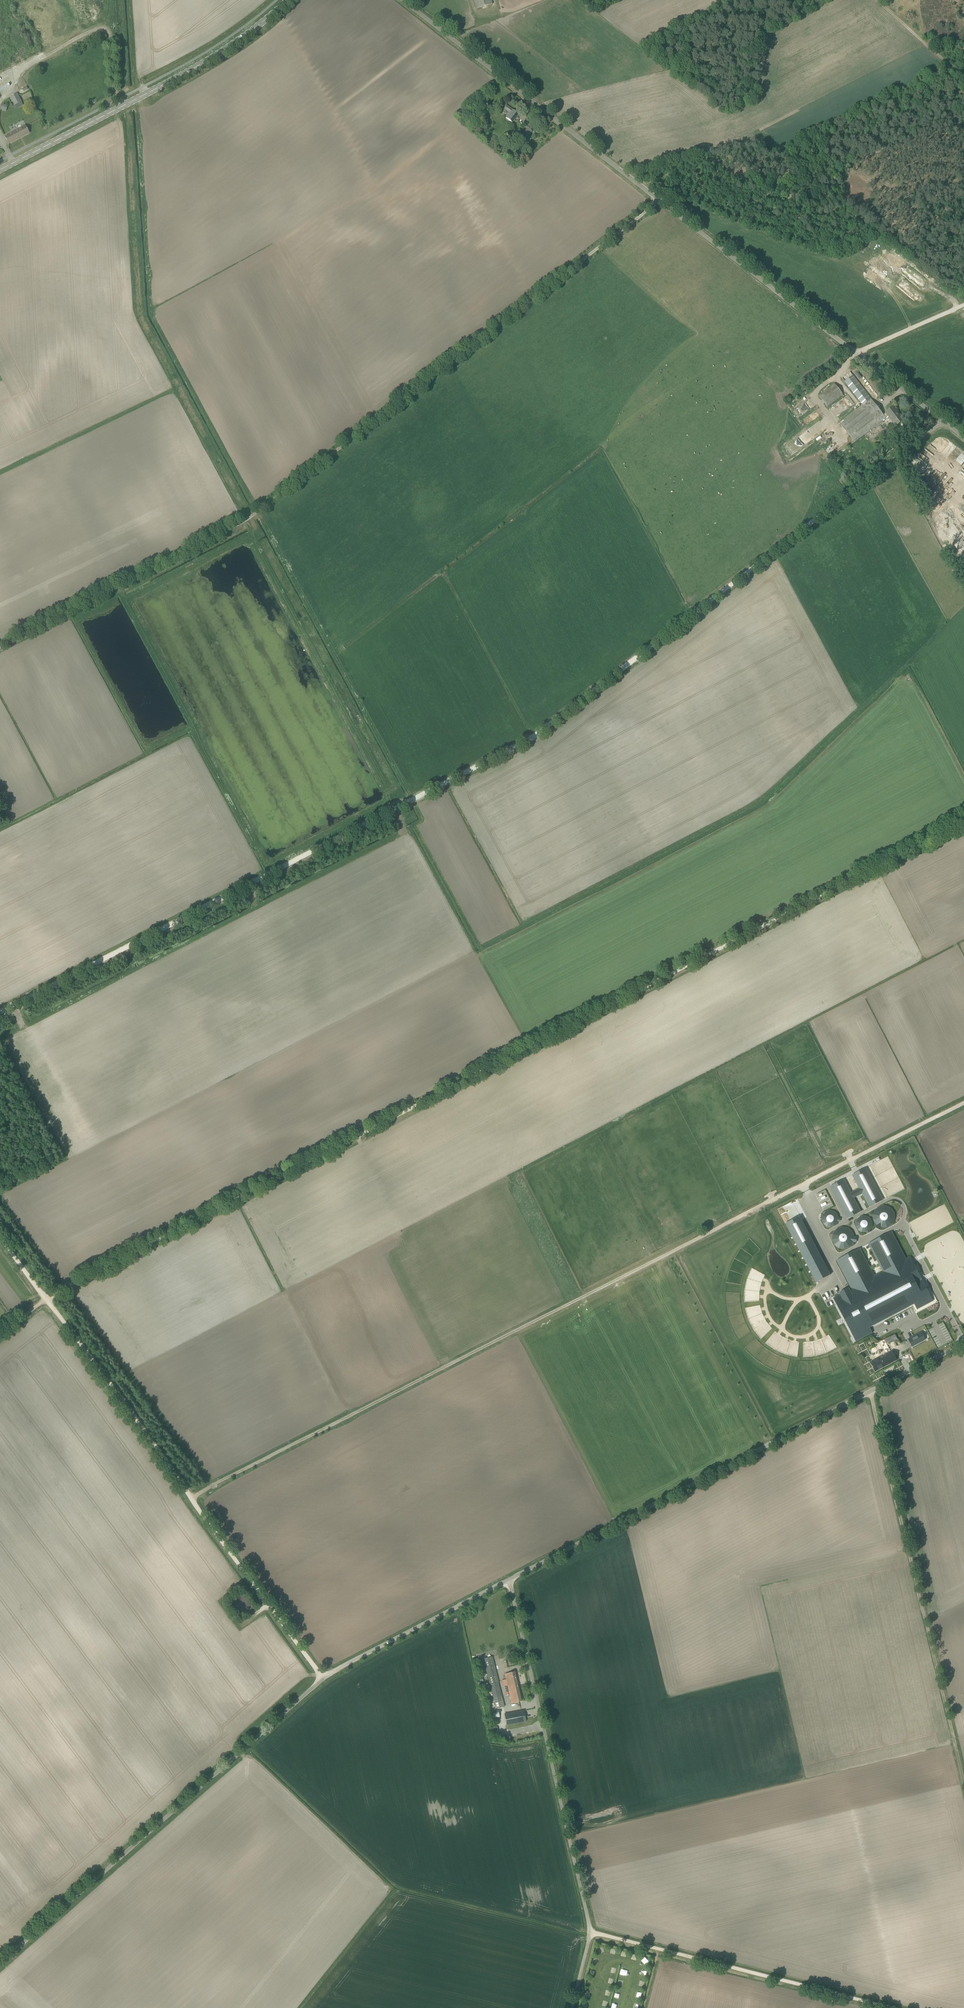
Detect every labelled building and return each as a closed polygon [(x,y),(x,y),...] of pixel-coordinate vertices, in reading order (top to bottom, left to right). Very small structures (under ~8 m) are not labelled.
[(477,9),(493,4),(492,0),(474,0),(477,9)] [(21,102),(17,93),(10,97),(15,105),(21,102)] [(512,123),(519,114),(506,105),(503,109),(510,114),(506,118),(512,123)] [(4,136),(9,144),(29,133),(26,126),(6,136),(5,135),(4,136)] [(532,132),(528,127),(519,135),(522,139),(532,132)] [(883,415),(850,372),(842,378),(863,405),(840,423),(854,442),(886,418),(888,416),(896,426),(903,421),(897,413),(899,412),(894,406),(885,413),(886,413),(883,415)] [(827,407),(843,395),(835,384),(819,396),(827,407)] [(935,460),(940,464),(943,460),(938,456),(935,460)] [(882,1201),(865,1168),(853,1174),(870,1207),(882,1201)] [(860,1212),(843,1180),(831,1186),(848,1219),(860,1212)] [(830,1274),(799,1216),(785,1224),(816,1282),(830,1274)] [(856,1246),(834,1257),(849,1285),(846,1287),(846,1286),(836,1291),(837,1292),(830,1295),(833,1300),(853,1338),(856,1343),(872,1335),(869,1330),(914,1306),(917,1312),(932,1304),(907,1255),(902,1257),(888,1229),(866,1240),(881,1269),(870,1274),(856,1246)] [(951,1331),(945,1317),(931,1323),(937,1338),(951,1331)] [(922,1332),(908,1339),(912,1346),(925,1339),(922,1332)] [(887,1344),(897,1339),(894,1334),(878,1342),(883,1351),(889,1348),(887,1344)] [(911,1347),(915,1357),(927,1352),(924,1342),(911,1347)] [(875,1356),(876,1359),(870,1362),(875,1371),(897,1360),(892,1351),(880,1357),(879,1354),(877,1354),(875,1355),(875,1356)] [(906,1360),(907,1359),(909,1364),(914,1361),(909,1353),(904,1356),(906,1360)] [(492,1657),(483,1659),(496,1708),(504,1706),(502,1697),(501,1697),(498,1683),(499,1683),(492,1657)] [(512,1703),(521,1701),(514,1671),(505,1674),(512,1703)] [(505,1714),(508,1726),(526,1721),(523,1710),(505,1714)] [(284,1868),(291,1861),(289,1859),(282,1866),(284,1868)]
